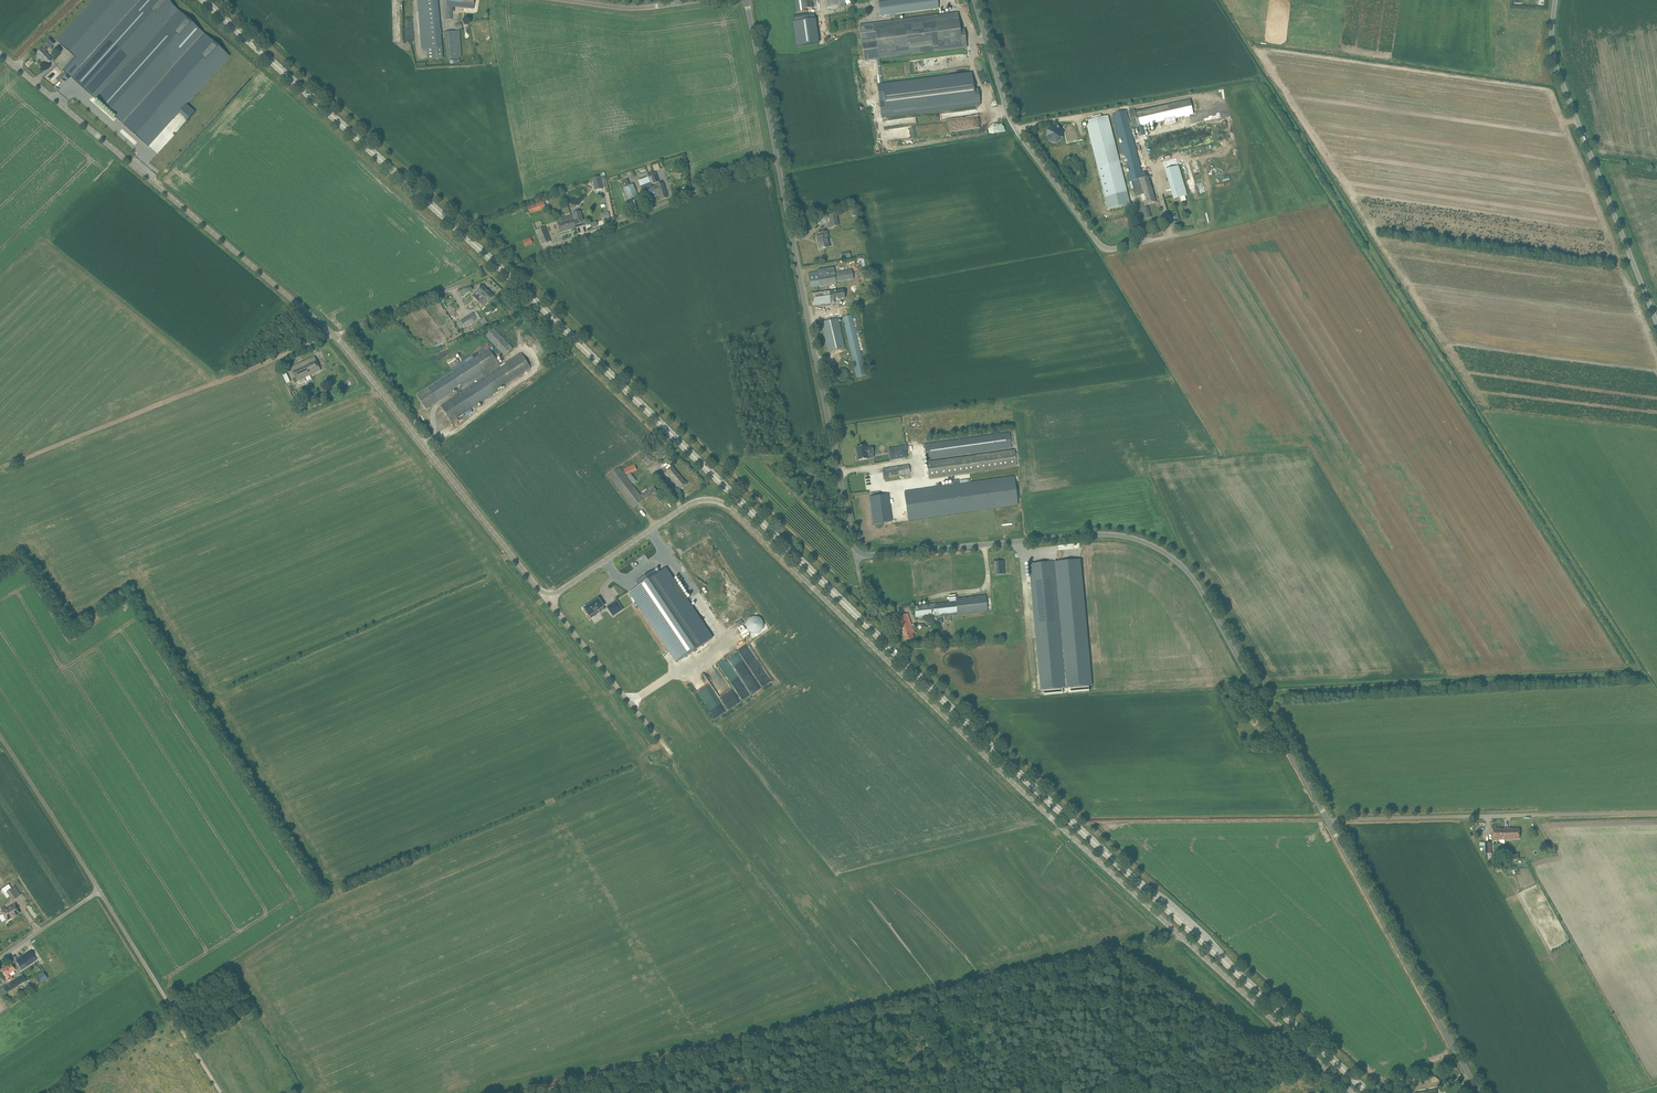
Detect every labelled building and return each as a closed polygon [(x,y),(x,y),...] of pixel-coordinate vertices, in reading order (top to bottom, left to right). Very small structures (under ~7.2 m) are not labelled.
[(57,40),(71,52),(75,56),(74,57),(64,69),(132,130),(149,146),(177,115),(179,113),(188,121),(195,113),(186,105),(209,79),(229,57),(224,54),(165,0),(93,0),(85,9),(64,32),(57,40)] [(418,3),(421,49),(424,49),(424,53),(427,53),(428,59),(443,58),(442,47),(437,0),(418,0),(418,3)] [(452,7),(474,9),(474,4),(475,0),(448,0),(447,6),(446,19),(452,20),(452,7)] [(796,13),(797,13),(807,11),(807,8),(812,8),(811,2),(811,0),(795,0),(796,13)] [(939,8),(938,0),(896,0),(879,2),(881,16),(939,8)] [(960,30),(957,13),(866,24),(860,25),(864,61),(877,60),(879,59),(967,48),(965,29),(960,30)] [(829,17),(817,19),(816,14),(798,17),(795,17),(799,47),(821,44),(833,42),(829,17)] [(414,40),(413,18),(405,18),(406,41),(414,40)] [(447,58),(461,57),(459,31),(456,31),(445,32),(446,46),(447,58)] [(55,44),(50,38),(46,42),(47,43),(46,45),(49,49),(55,44)] [(35,55),(46,66),(53,60),(43,50),(46,47),(45,45),(42,48),(35,55)] [(880,85),(877,85),(881,117),(975,105),(971,74),(883,85),(879,59),(877,60),(880,85)] [(63,91),(71,82),(66,78),(59,86),(63,91)] [(1143,126),(1184,117),(1185,119),(1190,117),(1190,115),(1194,115),(1190,99),(1135,112),(1134,109),(1129,110),(1133,129),(1138,128),(1139,133),(1144,132),(1143,126)] [(1093,119),(1086,121),(1092,146),(1098,166),(1105,197),(1108,209),(1126,204),(1130,203),(1127,192),(1120,163),(1126,162),(1132,181),(1136,196),(1140,195),(1141,195),(1143,200),(1146,199),(1147,204),(1156,202),(1147,172),(1142,173),(1139,163),(1126,110),(1114,113),(1126,159),(1120,161),(1108,117),(1107,117),(1106,116),(1102,117),(1101,115),(1098,116),(1092,117),(1093,119)] [(1064,132),(1059,126),(1053,125),(1047,129),(1046,136),(1050,142),(1057,143),(1063,139),(1064,132)] [(164,149),(168,154),(174,149),(170,144),(164,149)] [(1179,165),(1165,169),(1174,199),(1180,197),(1182,202),(1186,200),(1185,196),(1187,195),(1179,165)] [(656,174),(651,177),(653,184),(659,181),(656,174)] [(600,177),(592,178),(595,191),(603,189),(600,177)] [(633,184),(630,186),(627,179),(621,181),(628,200),(638,196),(633,184)] [(648,184),(640,187),(644,197),(645,200),(656,195),(653,187),(652,187),(651,184),(651,182),(648,184)] [(661,200),(668,197),(663,183),(653,187),(656,195),(659,194),(661,200)] [(543,202),(528,207),(530,214),(546,209),(543,202)] [(572,219),(575,228),(584,225),(580,211),(572,214),(574,218),(572,219)] [(831,227),(838,225),(836,214),(829,215),(831,227)] [(575,228),(572,219),(557,223),(559,227),(560,233),(575,228)] [(551,241),(549,236),(545,227),(535,231),(539,240),(541,245),(551,241)] [(820,249),(825,248),(828,247),(827,239),(828,239),(827,231),(820,233),(821,237),(817,237),(820,249)] [(860,269),(865,268),(863,258),(861,259),(861,255),(856,256),(857,259),(858,267),(860,267),(860,269)] [(809,273),(811,287),(827,285),(830,285),(831,288),(837,288),(836,282),(853,279),(852,271),(834,273),(835,274),(819,276),(818,269),(818,271),(809,273)] [(479,294),(475,298),(479,302),(483,297),(484,298),(490,292),(482,285),(480,288),(479,287),(478,288),(479,289),(476,291),(479,294)] [(811,294),(812,306),(835,303),(834,300),(845,298),(844,290),(811,294)] [(484,298),(483,297),(479,302),(484,307),(494,296),(490,292),(484,298)] [(467,317),(471,324),(477,320),(480,318),(477,313),(474,315),(473,313),(467,317)] [(857,377),(866,375),(852,315),(843,317),(857,377)] [(456,325),(460,331),(465,328),(471,324),(467,317),(456,325)] [(479,328),(487,323),(484,318),(475,323),(479,328)] [(838,318),(822,322),(828,353),(844,349),(838,318)] [(493,329),(491,327),(489,329),(490,331),(485,336),(499,350),(498,353),(502,357),(504,355),(504,356),(512,348),(493,328),(493,329)] [(453,370),(416,394),(417,395),(424,406),(426,409),(438,401),(457,389),(458,391),(461,389),(463,392),(441,406),(451,422),(457,418),(459,420),(465,416),(463,414),(498,391),(497,390),(531,368),(521,354),(519,355),(519,354),(501,365),(488,344),(460,363),(458,359),(457,360),(455,357),(448,362),(451,368),(453,370)] [(306,381),(304,378),(321,370),(314,357),(291,368),(297,381),(298,381),(299,384),(306,381)] [(849,373),(848,371),(846,370),(844,369),(842,369),(840,369),(839,370),(837,371),(836,372),(835,374),(835,376),(835,378),(836,380),(837,382),(839,383),(841,384),(843,384),(845,383),(847,382),(849,381),(850,379),(850,377),(850,375),(849,373)] [(929,479),(1016,466),(1014,450),(931,461),(930,459),(1011,448),(1009,433),(924,445),(924,446),(923,445),(923,448),(925,448),(929,479)] [(865,446),(856,448),(858,461),(868,459),(867,455),(873,453),(872,447),(866,448),(865,446)] [(892,448),(894,459),(908,457),(906,446),(892,448)] [(659,459),(669,455),(667,450),(657,455),(659,459)] [(647,466),(654,459),(649,454),(642,460),(647,466)] [(641,495),(628,479),(624,474),(626,473),(626,475),(634,472),(637,470),(634,465),(624,469),(625,471),(623,472),(620,467),(608,476),(633,508),(656,490),(653,486),(641,495)] [(882,469),(883,477),(888,476),(910,473),(909,465),(882,469)] [(680,489),(686,484),(672,467),(666,472),(680,489)] [(953,485),(906,492),(909,520),(1019,504),(1015,477),(960,484),(959,480),(952,481),(953,485)] [(811,484),(804,479),(801,482),(806,486),(806,487),(808,489),(811,484)] [(888,494),(869,497),(873,524),(892,522),(891,518),(888,494)] [(1081,559),(1030,564),(1041,690),(1044,690),(1045,695),(1063,693),(1063,688),(1071,687),(1071,692),(1090,690),(1089,686),(1093,685),(1081,559)] [(995,575),(1005,574),(1003,561),(994,562),(995,575)] [(632,590),(678,660),(714,637),(668,567),(659,572),(656,568),(638,580),(641,584),(632,590)] [(987,611),(986,600),(986,595),(956,598),(956,600),(956,602),(949,602),(914,606),(916,619),(987,611)] [(597,614),(611,605),(606,598),(592,607),(593,609),(592,610),(595,613),(596,613),(597,614)] [(629,610),(623,601),(614,606),(620,616),(629,610)] [(908,613),(897,617),(906,641),(914,638),(912,632),(914,631),(908,613)] [(746,624),(746,625),(746,626),(746,627),(747,627),(747,628),(747,629),(748,630),(748,631),(749,631),(750,632),(751,632),(752,633),(753,633),(754,633),(755,633),(756,633),(757,633),(758,633),(759,632),(760,632),(761,631),(762,630),(762,629),(763,628),(763,627),(763,626),(763,625),(763,624),(763,623),(763,622),(762,621),(762,620),(761,619),(761,618),(760,618),(759,617),(758,617),(757,617),(757,616),(756,616),(755,616),(754,616),(753,616),(752,617),(751,617),(750,618),(749,619),(748,619),(748,620),(747,621),(747,622),(746,623),(746,624)] [(765,674),(765,671),(757,660),(756,658),(752,652),(751,652),(750,650),(742,651),(740,652),(741,657),(746,656),(742,659),(746,659),(746,664),(750,668),(751,668),(756,675),(759,673),(760,674),(761,674),(764,673),(762,675),(757,676),(760,680),(762,679),(765,678),(765,674)] [(1501,828),(1492,829),(1493,840),(1512,839),(1519,838),(1519,829),(1510,829),(1510,828),(1505,828),(1505,829),(1501,830),(1501,828)] [(1485,846),(1486,854),(1488,854),(1488,864),(1500,863),(1500,859),(1493,859),(1492,853),(1491,854),(1490,842),(1485,843),(1485,844),(1485,846)] [(1,889),(1,890),(4,893),(6,892),(12,901),(17,898),(17,897),(21,895),(17,889),(13,892),(11,888),(10,889),(8,885),(1,889)] [(12,918),(20,913),(15,904),(5,909),(4,907),(0,909),(1,911),(6,921),(7,920),(7,919),(12,916),(12,918)] [(34,957),(33,955),(30,951),(15,960),(20,967),(24,964),(26,967),(32,963),(30,960),(34,957)] [(9,982),(13,979),(10,974),(15,970),(11,964),(1,970),(5,976),(9,982)] [(0,989),(0,998),(23,982),(24,983),(27,981),(22,975),(0,989)]
